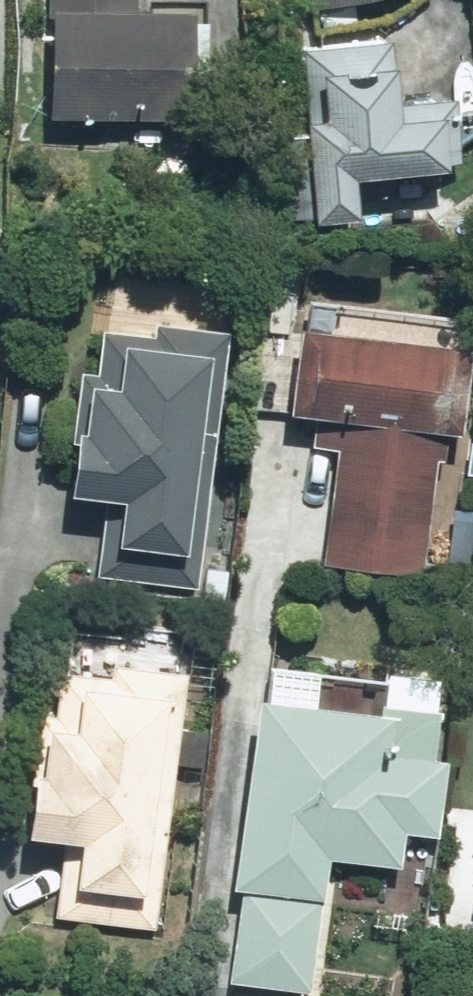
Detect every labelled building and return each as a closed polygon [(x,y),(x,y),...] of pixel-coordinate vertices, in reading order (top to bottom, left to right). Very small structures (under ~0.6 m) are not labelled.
[(42,119),(191,120),(192,13),(134,13),(134,0),(43,0),(42,119)] [(383,36),(295,36),(295,125),(282,125),(282,223),(357,223),(357,179),(441,179),(441,120),(383,120),(383,36)] [(201,593),(222,327),(145,322),(144,335),(90,331),(87,372),(72,371),(63,494),(103,497),(97,585),(201,593)] [(462,337),(290,328),(285,420),(311,421),(310,447),(331,448),(325,568),(419,573),(425,470),(445,471),(446,438),(456,439),(462,337)] [(154,937),(182,671),(99,662),(97,675),(55,670),(50,714),(29,712),(16,843),(57,847),(48,926),(154,937)] [(233,895),(316,899),(318,868),(399,873),(400,844),(433,846),(438,755),(431,755),(435,679),(379,676),(378,706),(244,699),(233,895)] [(316,899),(233,895),(228,987),(311,992),(316,899)]
